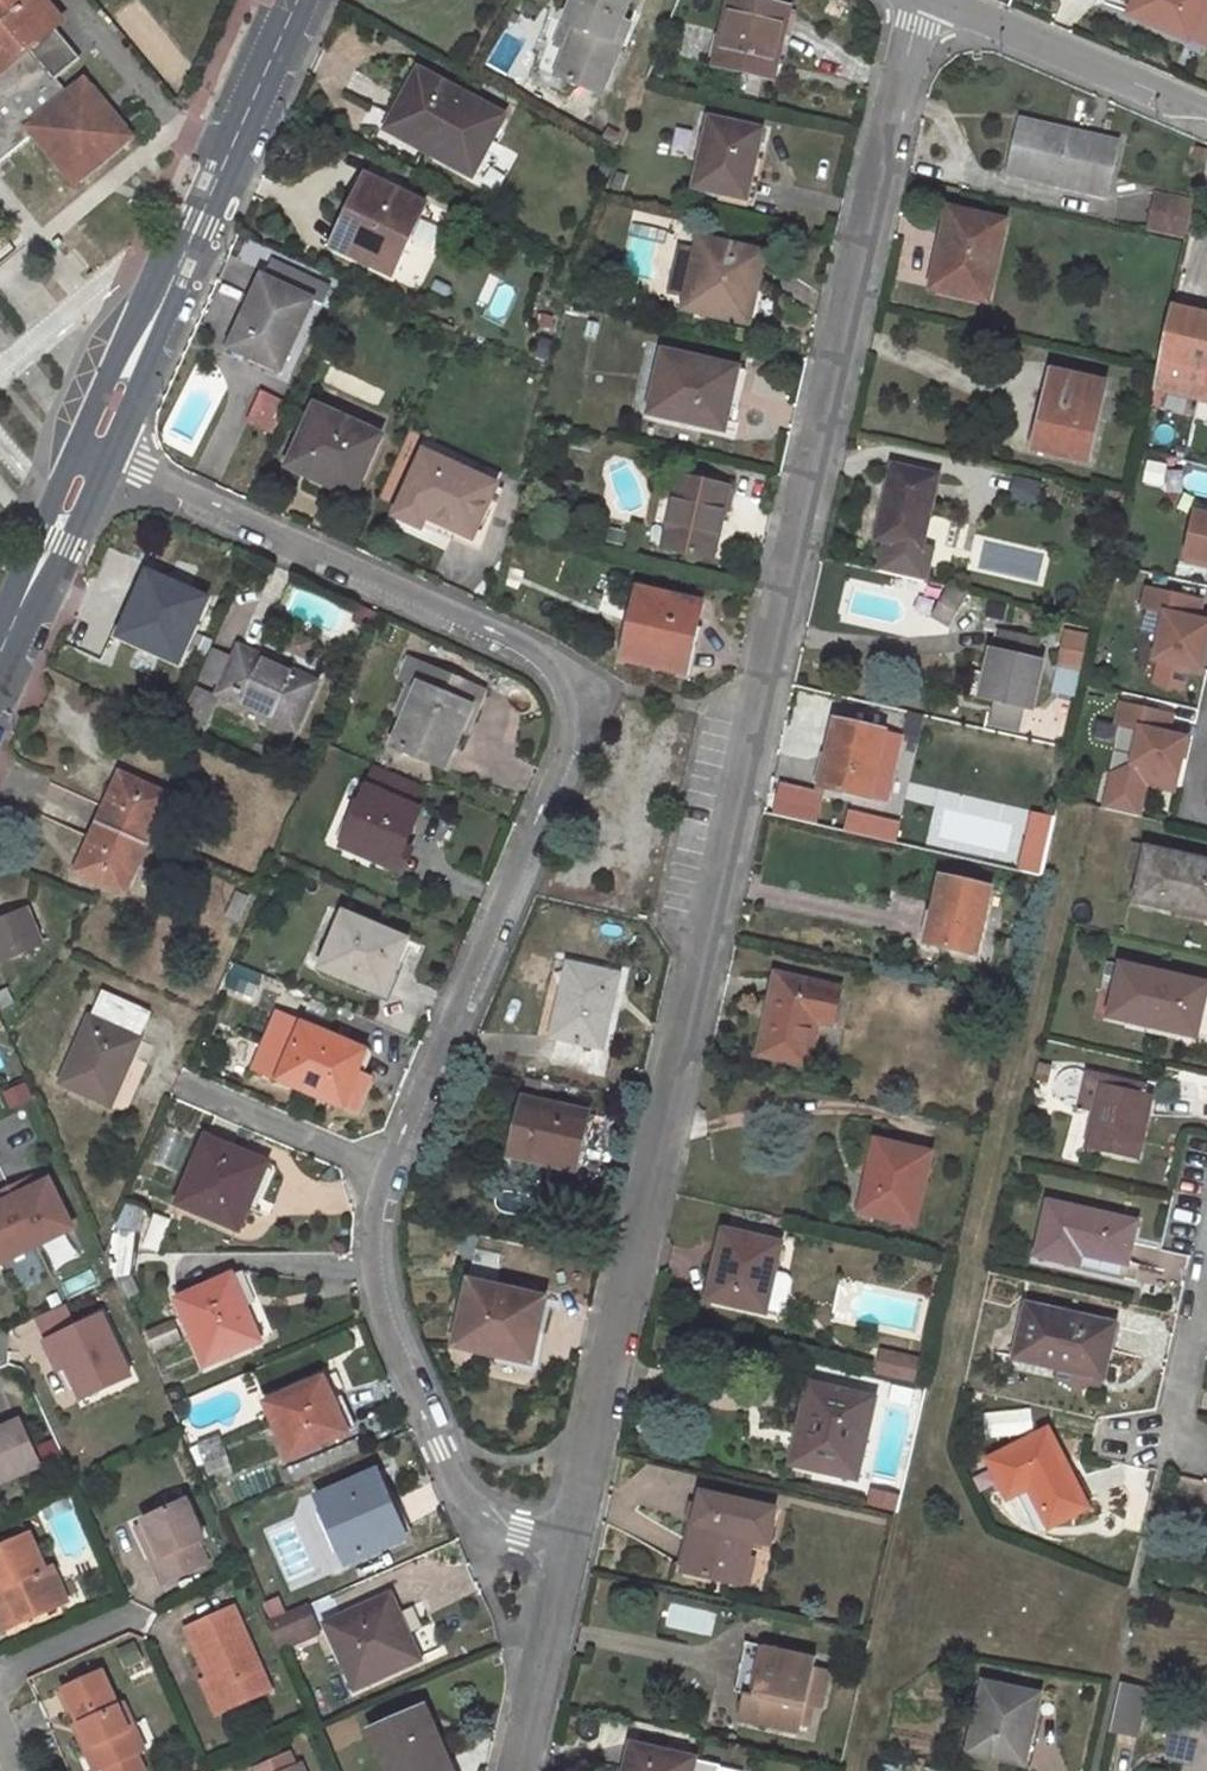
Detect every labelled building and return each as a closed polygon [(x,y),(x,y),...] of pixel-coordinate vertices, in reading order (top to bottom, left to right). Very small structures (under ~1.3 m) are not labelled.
[(68,97),(54,80),(63,72),(38,42),(52,31),(61,24),(41,0),(0,0),(0,165),(34,137),(28,130),(68,97)] [(556,72),(601,91),(630,23),(621,18),(628,0),(573,0),(565,21),(574,25),(556,72)] [(715,63),(774,76),(789,8),(755,0),(730,0),(715,63)] [(1204,0),(1135,0),(1129,14),(1187,40),(1204,0)] [(38,42),(63,72),(77,62),(52,31),(38,42)] [(419,71),(388,127),(471,173),(502,115),(419,71)] [(28,130),(34,137),(73,185),(127,140),(82,85),(68,97),(28,130)] [(1019,117),(1008,172),(1106,195),(1119,139),(1019,117)] [(712,119),(696,184),(745,195),(761,130),(712,119)] [(369,176),(336,246),(392,273),(426,204),(369,176)] [(1191,199),(1155,191),(1146,227),(1182,235),(1191,199)] [(948,243),(937,288),(985,299),(1002,223),(950,211),(943,242),(948,243)] [(683,306),(741,318),(757,249),(699,237),(696,249),(680,245),(669,292),(686,295),(683,306)] [(262,278),(231,346),(279,367),(311,299),(262,278)] [(1158,388),(1197,398),(1206,357),(1206,312),(1170,304),(1157,363),(1164,364),(1158,388)] [(664,350),(650,410),(718,426),(731,366),(664,350)] [(1197,398),(1206,400),(1206,357),(1197,398)] [(1053,372),(1035,449),(1088,461),(1105,384),(1053,372)] [(273,433),(288,402),(262,390),(247,421),(273,433)] [(316,404),(289,464),(353,493),(380,434),(316,404)] [(425,452),(396,513),(420,524),(425,513),(470,534),(494,484),(425,452)] [(938,475),(892,464),(875,539),(886,541),(879,571),(924,582),(932,548),(922,546),(938,475)] [(679,475),(663,544),(712,556),(728,486),(679,475)] [(1194,513),(1184,557),(1206,562),(1206,516),(1194,513)] [(634,533),(608,527),(605,540),(631,547),(634,533)] [(148,572),(119,635),(178,662),(208,599),(148,572)] [(639,587),(622,657),(686,672),(702,602),(639,587)] [(949,587),(932,614),(949,624),(970,592),(949,587)] [(1199,602),(1142,589),(1138,609),(1163,615),(1153,660),(1200,670),(1206,637),(1206,623),(1195,621),(1199,602)] [(1031,708),(1042,662),(1037,661),(1042,641),(997,631),(981,697),(1031,708)] [(222,684),(218,694),(296,730),(317,682),(239,647),(233,661),(222,684)] [(233,661),(210,650),(200,674),(222,684),(233,661)] [(1064,650),(1061,664),(1081,669),(1084,654),(1064,650)] [(420,684),(393,744),(446,767),(471,707),(477,709),(484,691),(422,665),(415,682),(420,684)] [(196,689),(177,730),(200,740),(219,699),(196,689)] [(1173,791),(1184,739),(1166,735),(1170,716),(1117,704),(1112,724),(1139,730),(1127,781),(1173,791)] [(835,720),(819,788),(869,799),(884,732),(835,720)] [(375,770),(342,845),(390,865),(400,843),(402,844),(418,809),(411,806),(419,789),(375,770)] [(168,796),(120,774),(98,823),(146,845),(168,796)] [(774,814),(820,822),(826,790),(780,782),(774,814)] [(898,842),(902,820),(850,809),(845,830),(898,842)] [(1020,869),(1044,874),(1055,815),(1031,810),(1020,869)] [(98,823),(76,871),(124,893),(146,845),(98,823)] [(400,843),(390,865),(404,871),(413,849),(402,844),(400,843)] [(1134,844),(1129,870),(1140,872),(1145,846),(1134,844)] [(1137,900),(1175,909),(1176,903),(1206,910),(1206,864),(1148,851),(1137,900)] [(941,875),(927,942),(976,954),(991,887),(941,875)] [(0,922),(0,961),(1,962),(41,944),(27,911),(0,922)] [(344,914),(320,967),(371,989),(385,956),(396,961),(406,939),(344,914)] [(371,989),(382,993),(396,961),(385,956),(371,989)] [(617,976),(568,965),(552,1036),(559,1037),(555,1056),(597,1066),(617,976)] [(1122,965),(1110,1015),(1148,1024),(1149,1017),(1196,1028),(1206,985),(1122,965)] [(778,975),(759,1054),(807,1065),(818,1021),(831,1024),(839,989),(778,975)] [(152,1012),(103,991),(91,1019),(140,1039),(152,1012)] [(277,1014),(254,1068),(280,1078),(302,1025),(277,1014)] [(91,1019),(62,1084),(110,1106),(140,1039),(91,1019)] [(302,1025),(280,1078),(343,1105),(358,1069),(365,1051),(302,1025)] [(358,1069),(343,1105),(356,1111),(371,1075),(358,1069)] [(1102,1086),(1088,1147),(1136,1158),(1149,1097),(1102,1086)] [(524,1099),(512,1155),(575,1169),(587,1113),(524,1099)] [(207,1138),(179,1203),(238,1229),(267,1164),(207,1138)] [(876,1141),(860,1212),(914,1224),(931,1154),(876,1141)] [(27,1182),(9,1190),(37,1247),(73,1230),(49,1181),(31,1190),(27,1182)] [(1,1265),(37,1247),(9,1190),(0,1195),(0,1263),(1,1265)] [(1050,1203),(1038,1254),(1078,1263),(1080,1252),(1126,1263),(1135,1223),(1050,1203)] [(136,1254),(138,1232),(115,1227),(103,1254),(136,1254)] [(724,1231),(709,1298),(765,1310),(779,1244),(724,1231)] [(114,1278),(133,1274),(136,1254),(103,1254),(114,1278)] [(224,1278),(176,1299),(205,1364),(258,1341),(244,1306),(237,1309),(224,1278)] [(470,1282),(455,1345),(522,1361),(529,1330),(537,1331),(544,1299),(470,1282)] [(1016,1356),(1057,1366),(1059,1359),(1102,1369),(1112,1325),(1028,1306),(1016,1356)] [(67,1369),(82,1402),(132,1378),(102,1316),(53,1338),(67,1369)] [(67,1369),(53,1338),(44,1342),(58,1372),(67,1369)] [(903,1356),(878,1349),(873,1369),(899,1375),(903,1356)] [(1056,1373),(1099,1383),(1102,1369),(1059,1359),(1057,1366),(1056,1373)] [(323,1378),(267,1404),(290,1457),(346,1432),(323,1378)] [(808,1430),(800,1466),(857,1479),(876,1399),(809,1384),(799,1428),(808,1430)] [(43,1469),(21,1421),(0,1430),(0,1488),(43,1469)] [(1047,1433),(991,1461),(1008,1496),(1030,1487),(1050,1525),(1084,1508),(1047,1433)] [(197,1466),(223,1454),(217,1440),(191,1452),(197,1466)] [(319,1497),(347,1562),(404,1537),(377,1472),(319,1497)] [(748,1558),(753,1535),(768,1538),(775,1508),(702,1492),(684,1571),(730,1582),(736,1556),(748,1558)] [(146,1524),(160,1556),(151,1560),(163,1585),(208,1564),(196,1539),(204,1535),(187,1499),(143,1519),(146,1524)] [(137,1529),(151,1560),(160,1556),(146,1524),(137,1529)] [(5,1606),(0,1608),(0,1624),(4,1632),(67,1603),(50,1568),(43,1572),(26,1536),(0,1548),(0,1596),(5,1606)] [(741,1584),(748,1558),(736,1556),(730,1582),(741,1584)] [(326,1624),(356,1689),(420,1660),(391,1595),(326,1624)] [(711,1636),(716,1613),(671,1603),(666,1625),(711,1636)] [(188,1627),(210,1676),(226,1711),(272,1691),(234,1605),(188,1627)] [(277,1646),(316,1628),(306,1606),(267,1624),(277,1646)] [(279,1652),(318,1634),(316,1628),(277,1646),(279,1652)] [(746,1693),(739,1720),(799,1734),(806,1704),(823,1708),(831,1672),(814,1668),(816,1658),(765,1646),(755,1695),(746,1693)] [(105,1770),(106,1770),(140,1755),(130,1732),(136,1729),(126,1706),(121,1708),(104,1672),(65,1690),(82,1726),(84,1725),(105,1770)] [(203,1679),(219,1714),(226,1711),(210,1676),(203,1679)] [(1141,1736),(1152,1687),(1122,1680),(1111,1729),(1141,1736)] [(984,1682),(969,1752),(1020,1764),(1027,1732),(1031,1732),(1038,1694),(984,1682)] [(391,1770),(449,1770),(423,1711),(374,1733),(391,1770)] [(1196,1728),(1176,1723),(1169,1756),(1188,1761),(1196,1728)] [(1186,1770),(1206,1770),(1206,1726),(1197,1724),(1196,1728),(1188,1761),(1186,1770)] [(98,1770),(105,1770),(84,1725),(82,1726),(78,1727),(98,1770)] [(147,1752),(136,1729),(130,1732),(140,1755),(147,1752)] [(695,1759),(633,1745),(627,1770),(692,1770),(695,1759)] [(140,1755),(106,1770),(147,1770),(140,1755)]
